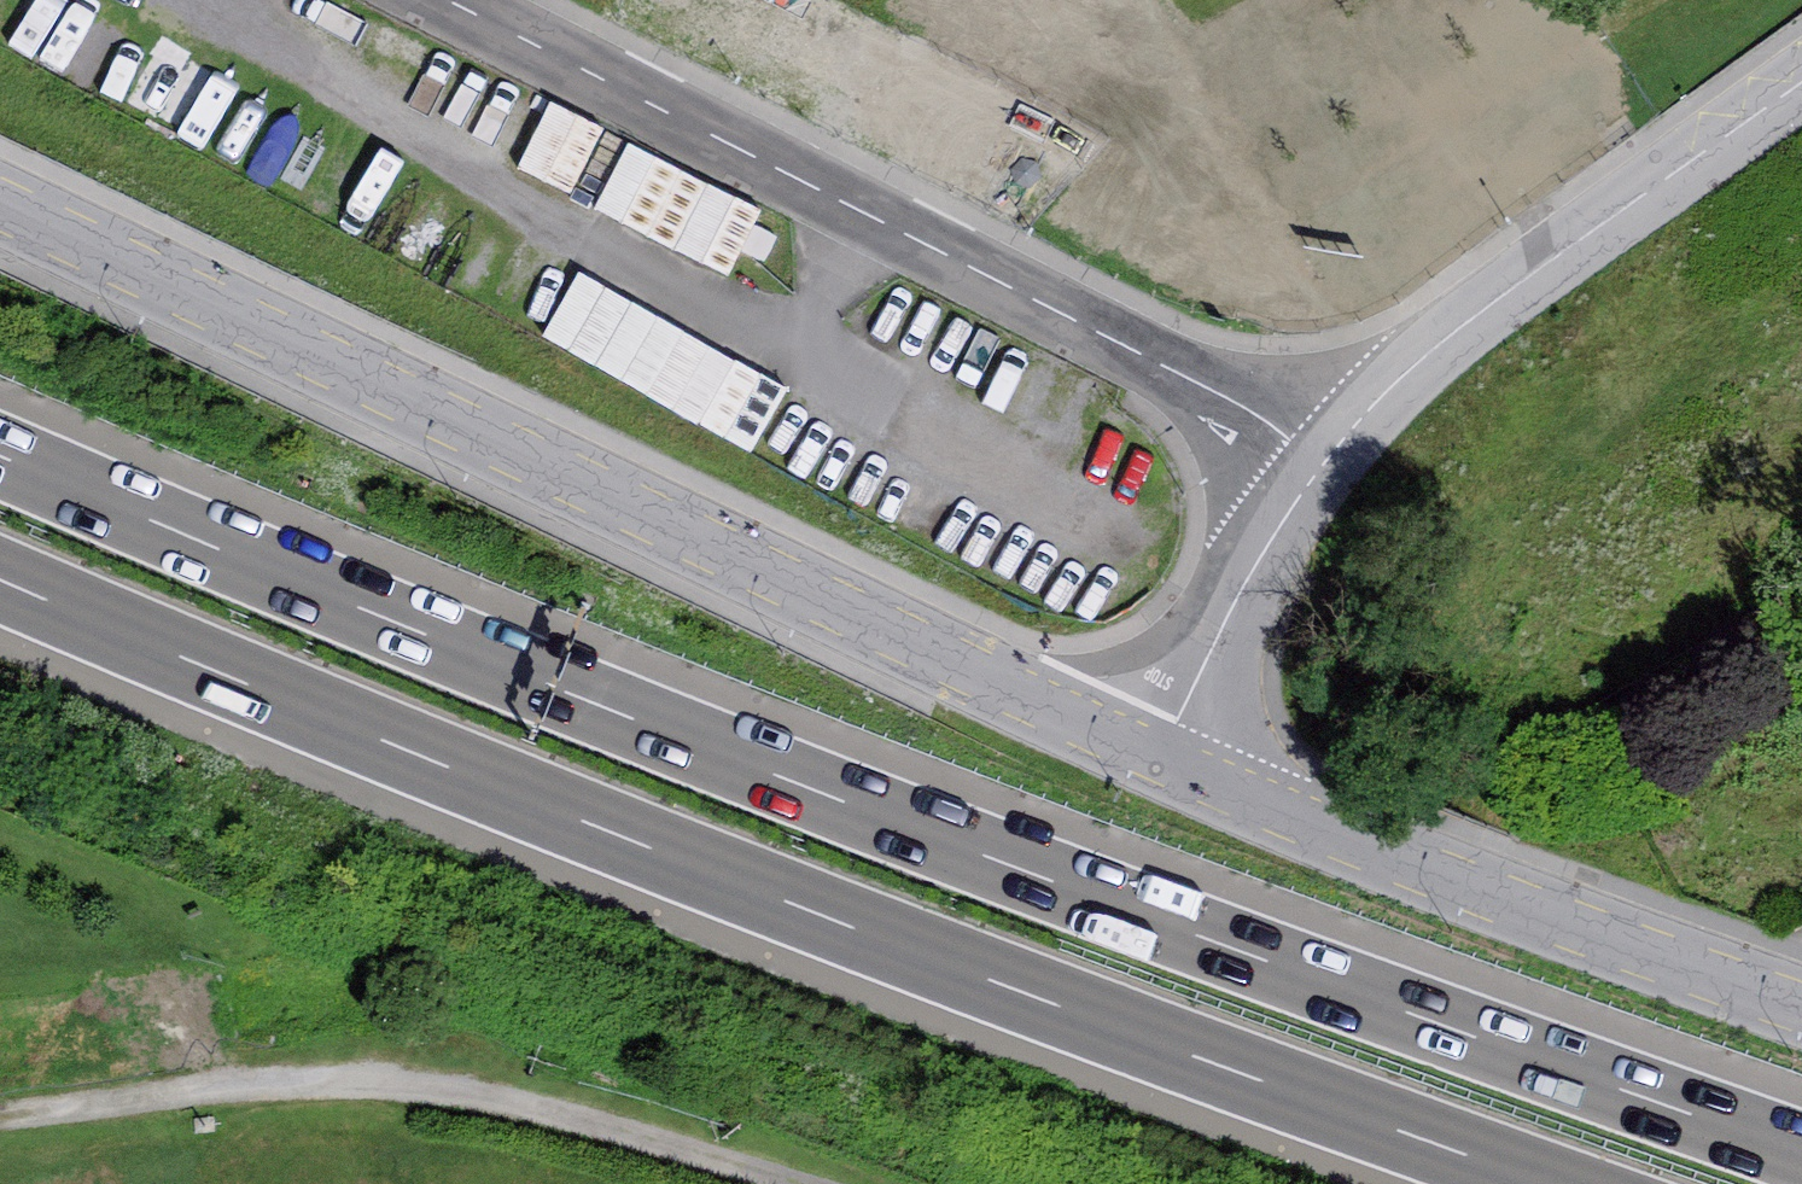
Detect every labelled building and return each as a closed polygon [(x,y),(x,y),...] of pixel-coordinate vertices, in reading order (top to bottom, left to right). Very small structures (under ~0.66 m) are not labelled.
[(586,188),(607,117),(557,102),(536,173),(586,188)] [(664,155),(633,224),(721,263),(752,194),(664,155)] [(589,272),(555,336),(747,440),(782,376),(589,272)]
